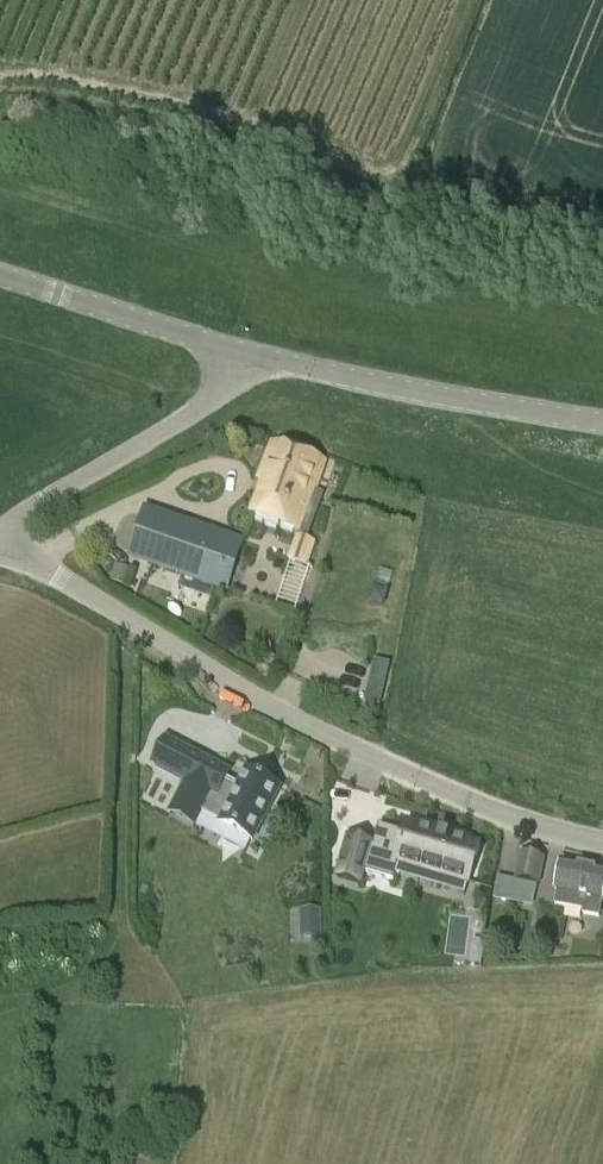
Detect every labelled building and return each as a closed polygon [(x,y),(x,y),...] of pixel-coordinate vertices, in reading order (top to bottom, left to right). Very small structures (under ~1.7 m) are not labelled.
[(327,464),(272,444),(259,482),(265,483),(253,515),(303,533),(314,500),(327,464)] [(244,543),(144,510),(128,558),(228,592),(244,543)] [(315,542),(295,536),(288,559),(290,560),(274,607),(297,615),(314,568),(308,566),(315,542)] [(370,603),(384,608),(388,594),(374,590),(370,603)] [(223,821),(220,827),(253,844),(282,789),(248,772),(240,787),(225,779),(229,773),(170,742),(155,770),(185,785),(177,800),(170,815),(199,830),(208,813),(223,821)] [(349,841),(338,879),(360,885),(364,873),(394,882),(399,864),(468,884),(479,848),(410,827),(407,836),(380,828),(374,848),(349,841)] [(525,907),(530,884),(540,886),(546,859),(520,853),(511,903),(525,907)] [(584,914),(599,918),(602,899),(602,869),(562,861),(557,891),(559,892),(556,905),(585,911),(584,914)] [(292,937),(315,937),(315,908),(293,908),(292,937)]
